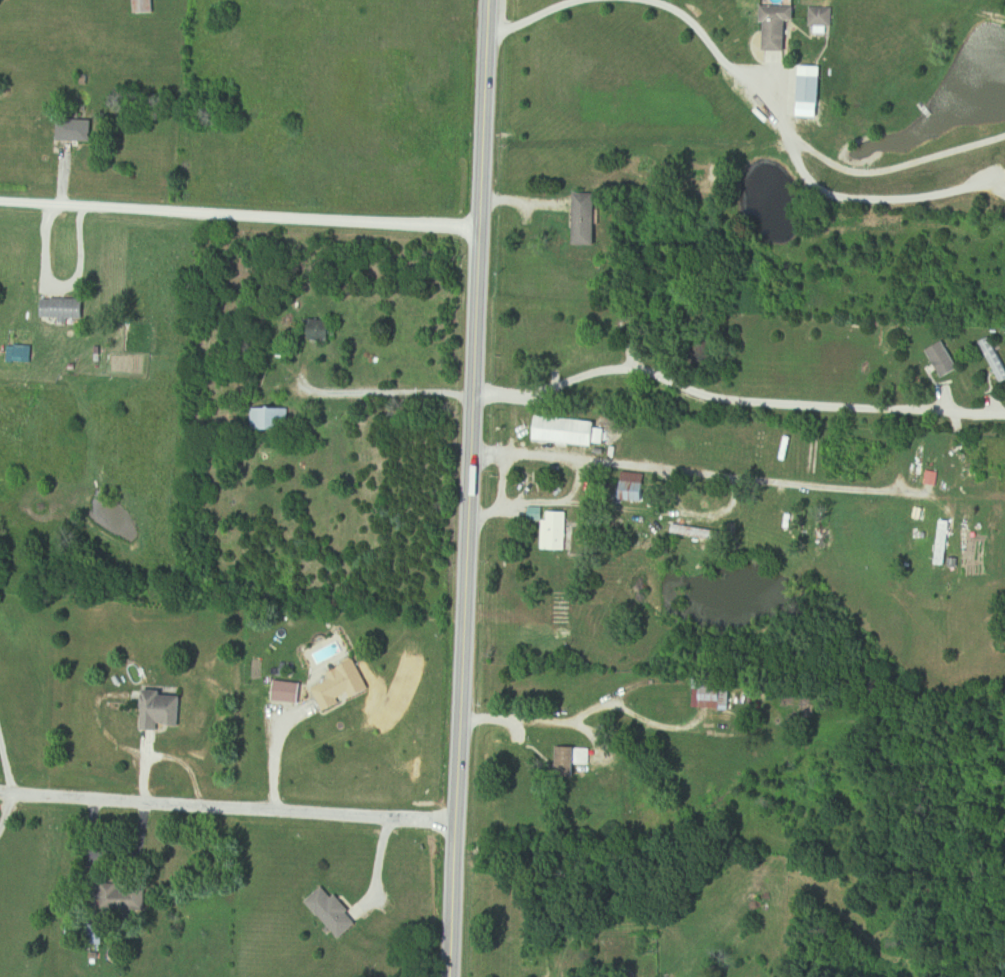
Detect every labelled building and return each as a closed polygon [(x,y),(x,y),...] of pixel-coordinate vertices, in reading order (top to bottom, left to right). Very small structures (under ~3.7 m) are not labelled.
[(154,0),(134,0),(134,13),(154,13),(154,0)] [(769,52),(791,52),(791,21),(799,21),(799,6),(764,6),(764,23),(769,23),(769,52)] [(812,25),(832,25),(832,9),(812,9),(812,25)] [(826,103),(826,69),(802,69),(802,103),(826,103)] [(58,120),(58,141),(93,141),(93,120),(58,120)] [(601,195),(579,195),(579,246),(601,246),(601,195)] [(84,300),(42,299),(42,319),(84,319),(84,300)] [(339,335),(311,324),(306,336),(335,347),(339,335)] [(1003,385),(1004,384),(1004,362),(992,338),(981,344),(1003,385)] [(930,351),(944,380),(962,371),(948,342),(930,351)] [(289,429),(289,410),(251,410),(251,429),(289,429)] [(607,446),(608,428),(600,428),(600,421),(533,418),(532,442),(607,446)] [(570,549),(571,511),(544,511),(544,507),(531,507),(531,520),(545,520),(545,549),(570,549)] [(951,521),(939,520),(936,565),(949,566),(951,521)] [(535,625),(547,625),(547,616),(535,616),(535,625)] [(323,712),(372,690),(359,661),(310,683),(323,712)] [(697,708),(733,709),(733,679),(697,678),(697,708)] [(274,701),(302,702),(302,682),(275,682),(274,701)] [(139,727),(180,729),(182,691),(141,690),(139,727)] [(560,747),(560,775),(577,775),(577,765),(591,765),(591,747),(560,747)] [(362,921),(326,885),(308,903),(344,939),(362,921)]
